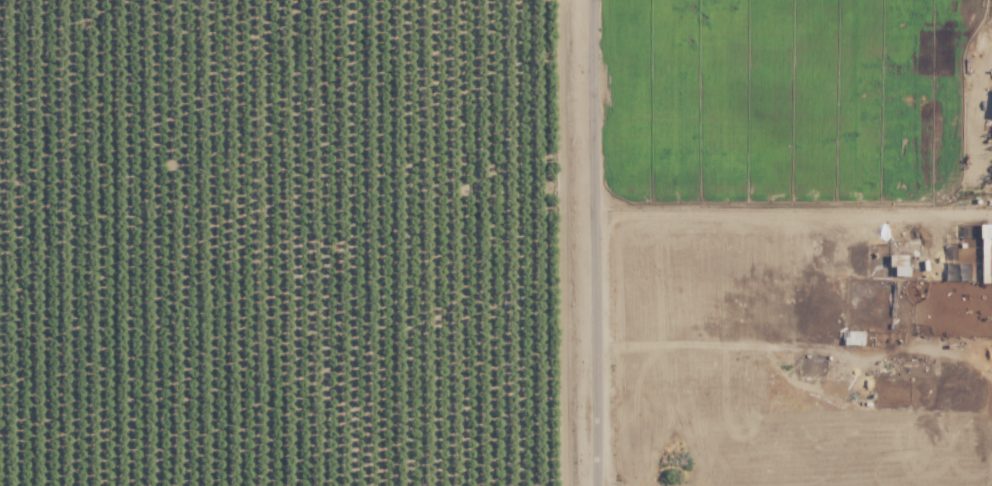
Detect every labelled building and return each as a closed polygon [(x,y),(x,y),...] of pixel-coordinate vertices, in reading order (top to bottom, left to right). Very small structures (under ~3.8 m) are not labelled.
[(844,344),(864,345),(864,331),(844,330),(844,344)]
